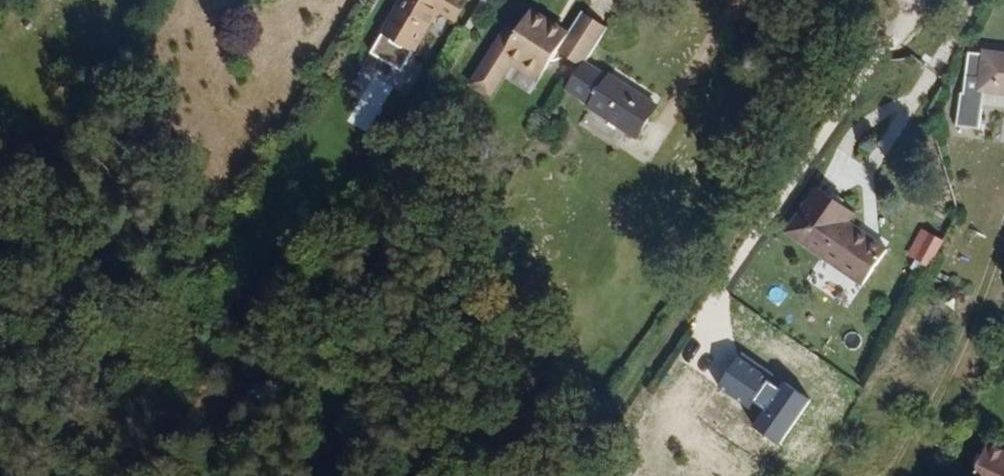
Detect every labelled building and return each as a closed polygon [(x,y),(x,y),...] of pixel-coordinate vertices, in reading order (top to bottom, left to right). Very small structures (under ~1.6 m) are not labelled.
[(393,29),(422,47),(448,5),(465,16),(473,0),(410,0),(393,29)] [(582,67),(605,33),(580,17),(566,38),(561,45),(546,34),(550,28),(530,14),(513,37),(506,31),(475,80),(491,91),(510,64),(536,82),(554,56),(578,71),(582,67)] [(561,45),(566,38),(550,28),(546,34),(561,45)] [(992,55),(989,80),(1003,81),(1003,55),(992,55)] [(578,71),(565,93),(587,107),(587,112),(632,142),(654,112),(608,80),(604,82),(582,67),(578,71)] [(487,96),(491,91),(475,80),(471,85),(487,96)] [(325,181),(306,168),(303,175),(321,188),(325,181)] [(869,216),(833,193),(804,237),(881,287),(902,253),(863,226),(869,216)] [(927,266),(942,240),(921,228),(906,254),(927,266)] [(847,307),(858,289),(832,272),(820,289),(847,307)] [(769,439),(792,453),(802,437),(779,423),(769,439)]
